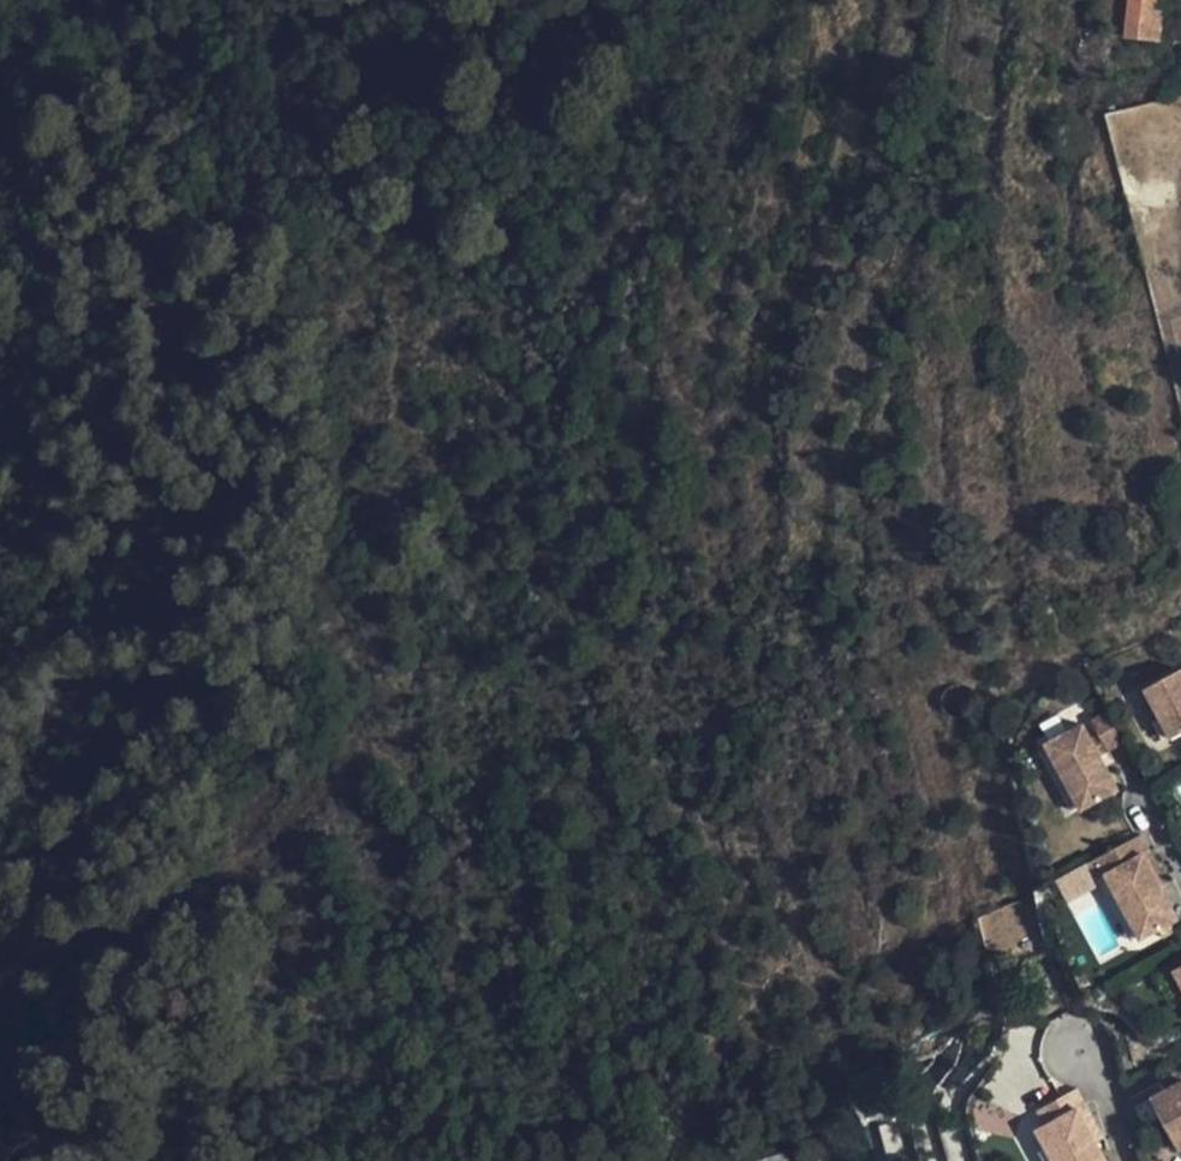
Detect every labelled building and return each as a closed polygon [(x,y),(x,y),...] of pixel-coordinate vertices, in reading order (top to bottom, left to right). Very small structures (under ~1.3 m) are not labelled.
[(1163,14),(1154,13),(1156,0),(1132,0),(1128,39),(1161,42),(1163,14)] [(1151,689),(1177,739),(1180,737),(1180,673),(1151,689)] [(1126,741),(1110,710),(1094,718),(1110,749),(1126,741)] [(1055,742),(1088,804),(1089,806),(1121,789),(1087,722),(1054,739),(1055,742)] [(1080,808),(1088,804),(1055,742),(1047,746),(1080,808)] [(1156,864),(1145,841),(1113,859),(1123,877),(1112,883),(1147,948),(1149,954),(1180,936),(1164,904),(1145,869),(1156,864)] [(1113,859),(1092,870),(1137,954),(1147,948),(1112,883),(1123,877),(1113,859)] [(1175,898),(1156,864),(1145,869),(1164,904),(1175,898)] [(1146,1107),(1156,1125),(1174,1159),(1180,1155),(1180,1088),(1146,1107)] [(1076,1111),(1084,1126),(1091,1123),(1075,1095),(1073,1094),(1072,1094),(1056,1102),(1060,1120),(1076,1111)] [(1044,1128),(1060,1120),(1056,1102),(1037,1113),(1044,1128)] [(1156,1125),(1146,1107),(1133,1114),(1142,1132),(1156,1125)] [(1071,1133),(1084,1126),(1076,1111),(1060,1120),(1064,1137),(1071,1133)] [(1084,1126),(1071,1133),(1064,1137),(1060,1120),(1044,1128),(1034,1133),(1049,1160),(1103,1160),(1094,1144),(1084,1126)] [(1091,1123),(1084,1126),(1094,1144),(1100,1141),(1091,1123)] [(787,1152),(754,1160),(789,1160),(787,1152)]
